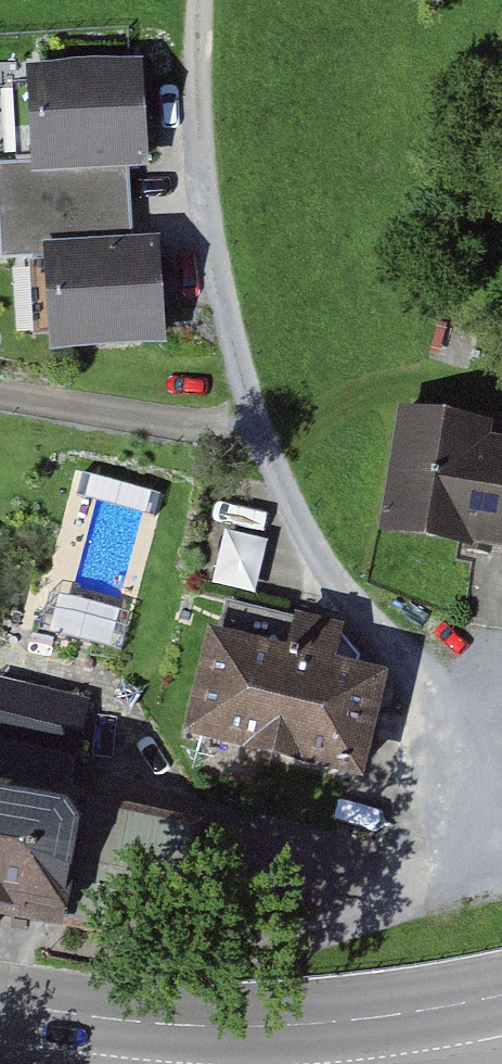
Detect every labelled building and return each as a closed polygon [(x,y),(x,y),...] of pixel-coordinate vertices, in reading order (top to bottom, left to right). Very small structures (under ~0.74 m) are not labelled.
[(34,74),(39,166),(0,168),(0,201),(3,263),(56,260),(61,349),(161,344),(155,232),(133,233),(130,171),(151,170),(146,68),(34,74)] [(396,409),(378,533),(501,551),(501,444),(493,443),(496,424),(396,409)] [(295,637),(216,621),(190,748),(364,784),(388,669),(339,659),(346,626),(299,616),(295,637)] [(0,785),(0,915),(72,926),(92,799),(0,785)]
